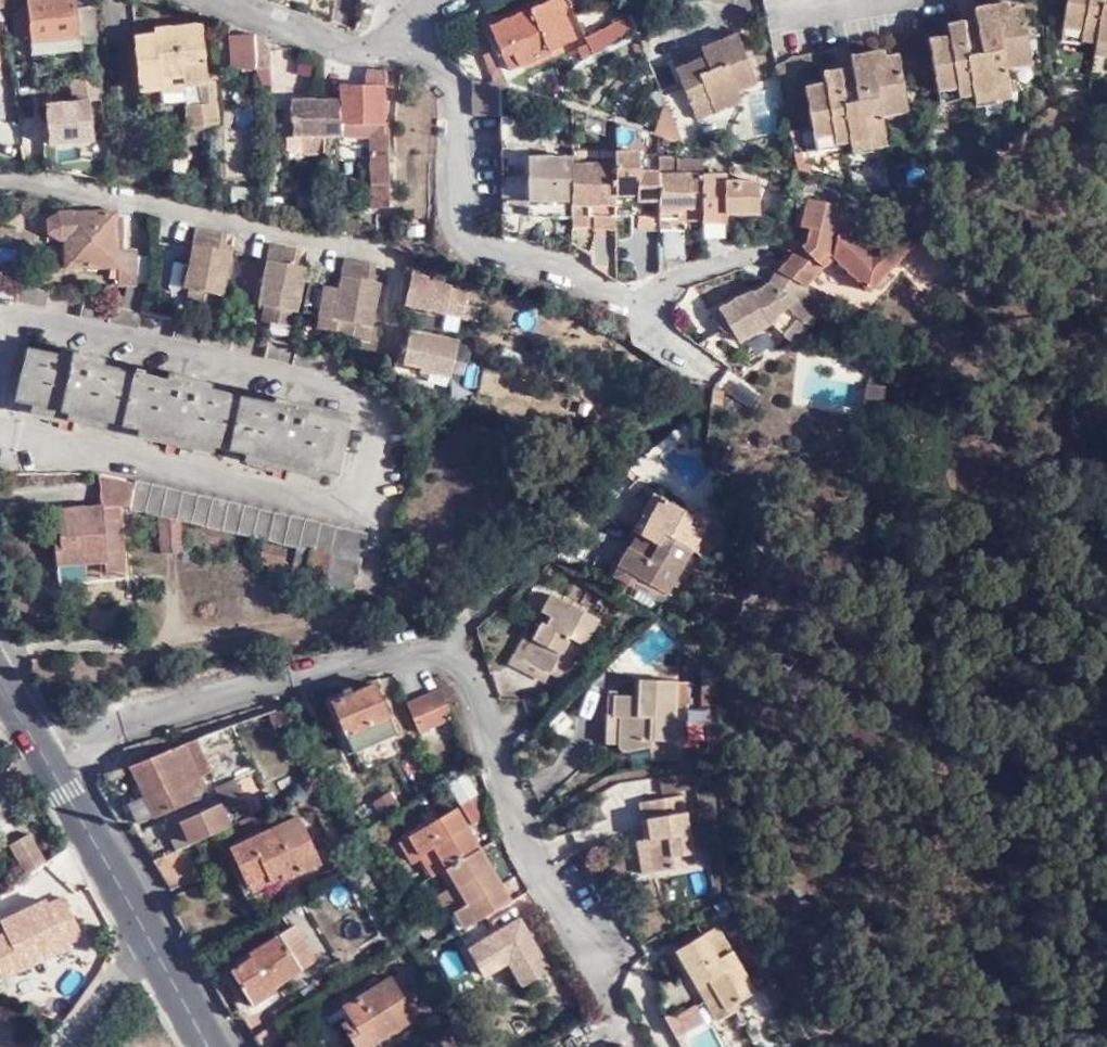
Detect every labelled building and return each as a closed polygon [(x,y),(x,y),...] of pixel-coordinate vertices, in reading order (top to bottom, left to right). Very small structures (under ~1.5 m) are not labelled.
[(90,10),(75,13),(72,0),(23,0),(30,47),(92,37),(90,10)] [(502,73),(548,54),(545,48),(571,37),(555,0),(543,0),(487,24),(498,48),(491,50),(502,73)] [(1027,52),(1019,2),(1004,6),(1002,0),(1000,0),(972,5),(972,18),(943,24),(944,31),(924,36),(934,89),(954,85),(957,97),(971,93),(989,89),(992,98),(1009,95),(1004,68),(1011,65),(1009,56),(1027,52)] [(1091,42),(1099,43),(1106,44),(1106,0),(1063,0),(1059,25),(1078,28),(1079,39),(1091,42)] [(28,37),(23,4),(9,18),(12,40),(28,38),(28,37)] [(635,35),(628,18),(579,37),(585,52),(635,35)] [(153,36),(131,38),(139,100),(156,98),(156,89),(174,86),(178,92),(206,87),(198,25),(154,30),(153,36)] [(253,52),(252,34),(233,33),(234,70),(253,69),(253,52)] [(263,38),(252,34),(253,52),(253,69),(269,68),(268,48),(263,38)] [(699,58),(689,62),(668,70),(681,104),(702,96),(707,111),(733,101),(730,92),(751,83),(730,34),(697,48),(699,58)] [(1091,42),(1089,52),(1106,54),(1106,44),(1099,43),(1091,42)] [(801,84),(812,137),(831,133),(835,144),(847,141),(868,137),(870,148),(887,144),(881,116),(887,115),(885,106),(905,102),(902,86),(895,51),(884,54),(881,46),(846,54),(848,63),(821,70),(823,79),(801,84)] [(498,85),(507,87),(502,73),(491,50),(490,48),(480,53),(493,83),(498,85)] [(685,53),(689,62),(699,58),(697,48),(685,53)] [(1029,60),(1027,52),(1009,56),(1011,65),(1029,60)] [(337,103),(336,128),(336,140),(366,141),(366,159),(384,159),(384,138),(380,138),(381,129),(381,91),(388,90),(390,76),(364,76),(364,90),(337,89),(337,103)] [(498,85),(493,83),(470,77),(471,113),(497,112),(498,85)] [(96,83),(69,86),(70,105),(42,107),(45,147),(90,144),(87,103),(98,102),(96,83)] [(772,83),(747,88),(757,134),(781,130),(772,83)] [(185,114),(188,136),(219,133),(213,87),(206,87),(209,110),(185,114)] [(658,114),(662,101),(657,89),(654,90),(651,92),(648,94),(643,97),(636,106),(633,112),(651,120),(654,113),(658,114)] [(975,103),(992,98),(989,89),(971,93),(975,103)] [(686,119),(707,111),(702,96),(681,104),(686,119)] [(658,114),(652,134),(657,136),(678,142),(662,101),(658,114)] [(336,128),(337,103),(315,102),(292,102),(291,139),(320,140),(336,140),(336,128)] [(907,110),(905,102),(885,106),(887,115),(907,110)] [(647,129),(651,120),(633,112),(632,113),(630,121),(647,129)] [(219,133),(188,136),(190,156),(221,153),(219,133)] [(815,148),(835,144),(831,133),(812,137),(815,148)] [(850,151),(870,148),(868,137),(847,141),(850,151)] [(320,140),(291,139),(282,139),(282,152),(288,156),(299,156),(299,157),(320,157),(320,140)] [(576,166),(569,166),(569,218),(588,216),(589,225),(612,225),(611,196),(611,165),(611,150),(576,152),(576,166)] [(633,227),(658,228),(658,170),(638,171),(637,151),(611,150),(611,165),(611,196),(633,196),(633,227)] [(524,157),(524,203),(549,203),(550,218),(569,218),(569,166),(569,154),(524,157)] [(658,170),(658,228),(658,232),(684,232),(685,219),(685,207),(699,207),(701,180),(700,174),(699,158),(675,158),(658,158),(658,170)] [(365,211),(382,210),(384,159),(366,159),(366,161),(365,211)] [(76,162),(74,171),(92,175),(94,166),(76,162)] [(754,178),(701,180),(699,207),(700,220),(700,221),(726,222),(725,215),(755,213),(754,178)] [(295,196),(293,214),(313,216),(315,199),(295,196)] [(778,272),(804,288),(833,256),(868,289),(897,261),(875,240),(870,234),(851,228),(856,209),(807,197),(798,226),(809,229),(802,246),(778,272)] [(524,218),(550,218),(549,203),(524,203),(524,218)] [(700,220),(699,207),(685,207),(685,219),(700,220)] [(518,209),(499,210),(499,238),(516,241),(520,228),(518,209)] [(118,270),(121,287),(130,286),(138,286),(138,284),(136,257),(136,250),(119,249),(117,213),(58,216),(51,223),(50,228),(50,234),(52,240),(58,244),(67,244),(68,272),(118,270)] [(569,226),(589,225),(588,216),(569,218),(569,226)] [(900,218),(875,240),(897,261),(924,280),(944,261),(922,238),(900,218)] [(226,236),(197,230),(184,287),(188,288),(185,305),(220,312),(234,246),(224,244),(226,236)] [(301,252),(272,246),(258,302),(264,304),(261,321),(296,327),(308,262),(300,261),(301,252)] [(136,257),(138,284),(153,284),(152,256),(136,257)] [(374,267),(344,262),(339,291),(309,286),(304,316),(319,318),(317,331),(337,334),(336,337),(354,340),(351,354),(374,358),(379,329),(372,328),(379,284),(371,283),(374,267)] [(789,347),(829,303),(804,288),(778,272),(767,284),(738,297),(722,304),(709,313),(713,323),(718,328),(739,342),(767,326),(789,347)] [(403,306),(461,317),(465,292),(448,289),(449,286),(426,282),(427,277),(409,274),(403,306)] [(37,310),(42,293),(17,286),(13,305),(37,310)] [(143,314),(150,293),(131,288),(127,300),(124,309),(137,313),(143,314)] [(0,291),(0,299),(9,300),(11,294),(0,291)] [(116,308),(124,309),(127,300),(118,298),(116,308)] [(116,308),(78,300),(73,318),(132,331),(137,313),(124,309),(116,308)] [(420,370),(451,375),(457,340),(409,331),(402,363),(421,366),(420,370)] [(341,422),(18,351),(6,406),(327,477),(341,422)] [(866,383),(860,418),(878,422),(885,387),(866,383)] [(724,391),(712,389),(709,409),(721,411),(724,391)] [(135,484),(118,481),(99,484),(100,510),(117,508),(130,506),(135,484)] [(320,587),(355,594),(368,533),(264,511),(135,484),(130,506),(129,510),(157,517),(177,522),(182,523),(265,542),(287,547),(296,549),(311,553),(325,556),(320,587)] [(690,530),(694,520),(655,498),(626,549),(630,552),(620,571),(641,581),(635,593),(631,599),(661,614),(670,596),(673,597),(704,537),(690,530)] [(117,508),(100,510),(57,514),(58,536),(49,539),(53,569),(123,561),(117,508)] [(709,527),(694,520),(690,530),(704,537),(709,527)] [(182,552),(177,522),(158,524),(162,556),(182,552)] [(281,568),(287,547),(265,542),(259,563),(281,568)] [(307,567),(311,553),(296,549),(293,563),(305,567),(307,567)] [(325,556),(311,553),(307,567),(305,567),(301,589),(318,593),(320,587),(325,556)] [(620,571),(614,582),(635,593),(641,581),(620,571)] [(563,665),(575,672),(587,649),(600,624),(553,599),(544,615),(552,619),(548,626),(544,624),(532,647),(526,660),(556,678),(563,665)] [(552,688),(556,678),(526,660),(532,647),(523,641),(512,668),(552,688)] [(570,684),(575,672),(563,665),(556,678),(570,684)] [(715,672),(701,672),(703,698),(716,696),(715,672)] [(627,753),(653,749),(654,743),(675,743),(676,711),(677,682),(638,681),(634,681),(632,699),(616,698),(609,698),(608,718),(614,717),(622,717),(620,746),(627,753)] [(689,682),(677,682),(676,711),(688,710),(689,682)] [(383,685),(339,702),(359,752),(402,737),(383,685)] [(439,694),(407,707),(417,735),(451,721),(439,694)] [(720,760),(717,708),(708,709),(708,751),(708,759),(708,762),(720,760)] [(607,744),(620,746),(622,717),(614,717),(608,718),(607,744)] [(676,758),(675,743),(654,743),(653,749),(654,760),(676,758)] [(192,747),(137,771),(150,796),(133,803),(142,824),(157,817),(160,821),(210,798),(207,791),(211,788),(192,747)] [(690,754),(691,763),(708,759),(708,751),(690,754)] [(458,781),(469,804),(485,795),(474,773),(458,781)] [(699,789),(697,773),(661,777),(664,796),(699,789)] [(226,787),(231,800),(248,792),(245,785),(241,779),(226,787)] [(388,790),(369,803),(381,820),(399,808),(388,790)] [(469,804),(468,804),(478,824),(496,814),(486,795),(485,795),(469,804)] [(653,876),(676,873),(673,859),(694,855),(685,798),(639,805),(645,840),(648,841),(653,876)] [(235,824),(226,805),(191,823),(191,824),(199,841),(200,841),(235,824)] [(470,930),(515,904),(460,808),(416,834),(427,854),(439,876),(445,872),(455,891),(466,910),(463,912),(460,913),(470,930)] [(296,820),(240,845),(256,882),(270,876),(276,886),(318,867),(296,820)] [(180,836),(177,830),(172,823),(144,837),(150,849),(152,849),(180,836)] [(191,824),(191,823),(177,830),(180,836),(186,848),(199,841),(191,824)] [(31,833),(8,844),(24,875),(46,864),(31,833)] [(418,858),(427,854),(416,834),(406,839),(418,858)] [(186,848),(180,836),(152,849),(157,861),(186,848)] [(643,878),(653,876),(648,841),(645,840),(637,842),(643,878)] [(186,848),(157,861),(170,889),(199,875),(186,848)] [(698,869),(694,855),(673,859),(676,873),(698,869)] [(63,871),(47,877),(66,919),(81,912),(63,871)] [(270,876),(256,882),(260,892),(276,886),(270,876)] [(451,917),(460,913),(463,912),(466,910),(455,891),(440,898),(451,917)] [(47,901),(41,904),(48,918),(53,916),(47,901)] [(48,918),(41,904),(41,903),(1,920),(16,955),(18,954),(54,939),(57,938),(48,918)] [(528,928),(474,959),(489,985),(513,971),(529,998),(558,981),(528,928)] [(718,933),(679,957),(715,1020),(754,996),(718,933)] [(233,971),(251,1000),(252,1001),(276,986),(303,969),(282,934),(277,938),(250,954),(253,961),(233,971)] [(57,944),(54,939),(18,954),(20,960),(57,944)] [(387,979),(341,1010),(346,1021),(337,1027),(350,1046),(365,1046),(410,1018),(387,979)] [(776,1012),(787,1004),(777,985),(763,993),(776,1012)] [(276,986),(252,1001),(255,1007),(279,992),(276,986)] [(668,1021),(677,1037),(710,1020),(702,1004),(668,1021)]
